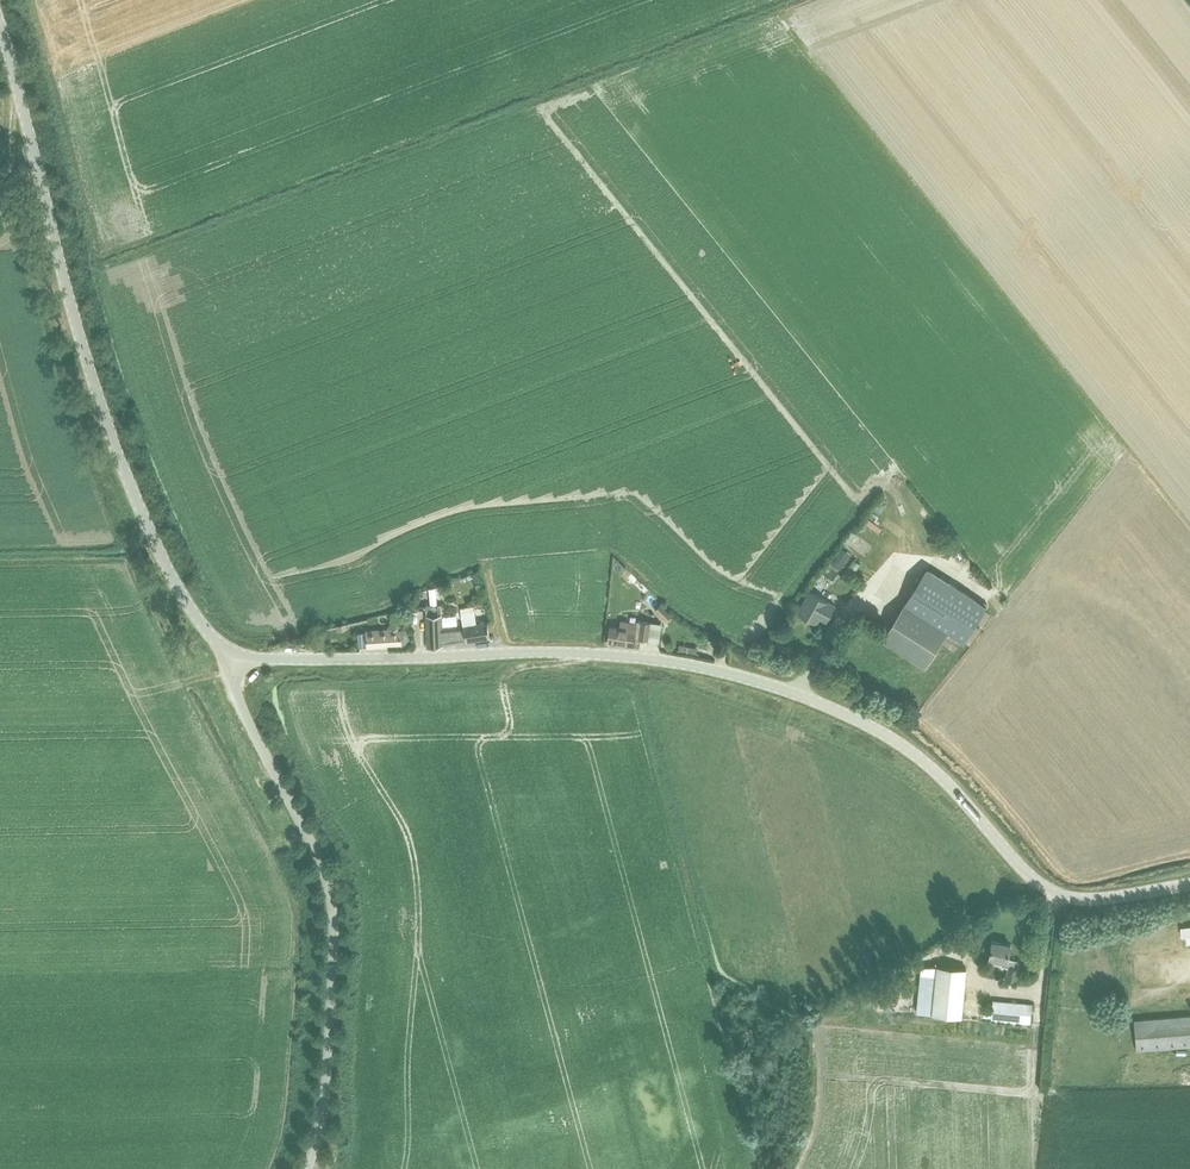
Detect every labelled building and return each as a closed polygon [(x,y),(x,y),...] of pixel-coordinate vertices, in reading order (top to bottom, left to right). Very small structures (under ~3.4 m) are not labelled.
[(852,530),(844,541),(848,545),(857,534),(852,530)] [(844,561),(849,555),(842,551),(838,557),(844,561)] [(927,571),(884,640),(924,665),(946,630),(950,633),(951,631),(963,638),(984,606),(972,599),(946,582),(927,571)] [(435,584),(427,584),(428,602),(436,601),(435,584)] [(826,621),(835,605),(809,591),(797,613),(816,623),(819,617),(826,621)] [(440,605),(425,606),(425,646),(425,649),(445,645),(454,644),(455,644),(464,643),(464,642),(465,642),(488,638),(485,623),(475,624),(473,614),(472,606),(458,608),(461,626),(440,628),(440,605)] [(659,606),(655,610),(667,621),(671,617),(659,606)] [(610,626),(608,640),(635,645),(635,640),(636,640),(636,638),(648,640),(650,622),(636,620),(636,624),(620,622),(620,628),(610,626)] [(346,629),(345,623),(336,625),(338,631),(346,629)] [(388,630),(367,631),(367,647),(408,645),(408,629),(400,629),(400,626),(397,623),(391,623),(388,626),(388,630)] [(679,644),(678,650),(696,654),(698,648),(679,644)] [(1189,933),(1189,923),(1177,924),(1178,934),(1189,933)] [(993,942),(989,958),(1002,961),(1001,966),(1009,968),(1007,979),(1015,981),(1018,970),(1017,969),(1018,962),(1007,959),(1010,945),(993,942)] [(967,955),(973,952),(968,943),(963,946),(967,955)] [(921,974),(918,1012),(932,1014),(961,1017),(967,970),(937,966),(936,976),(921,974)] [(1031,1024),(1033,1004),(993,1000),(992,1020),(1031,1024)] [(1132,1022),(1135,1052),(1189,1047),(1189,1017),(1132,1022)]
